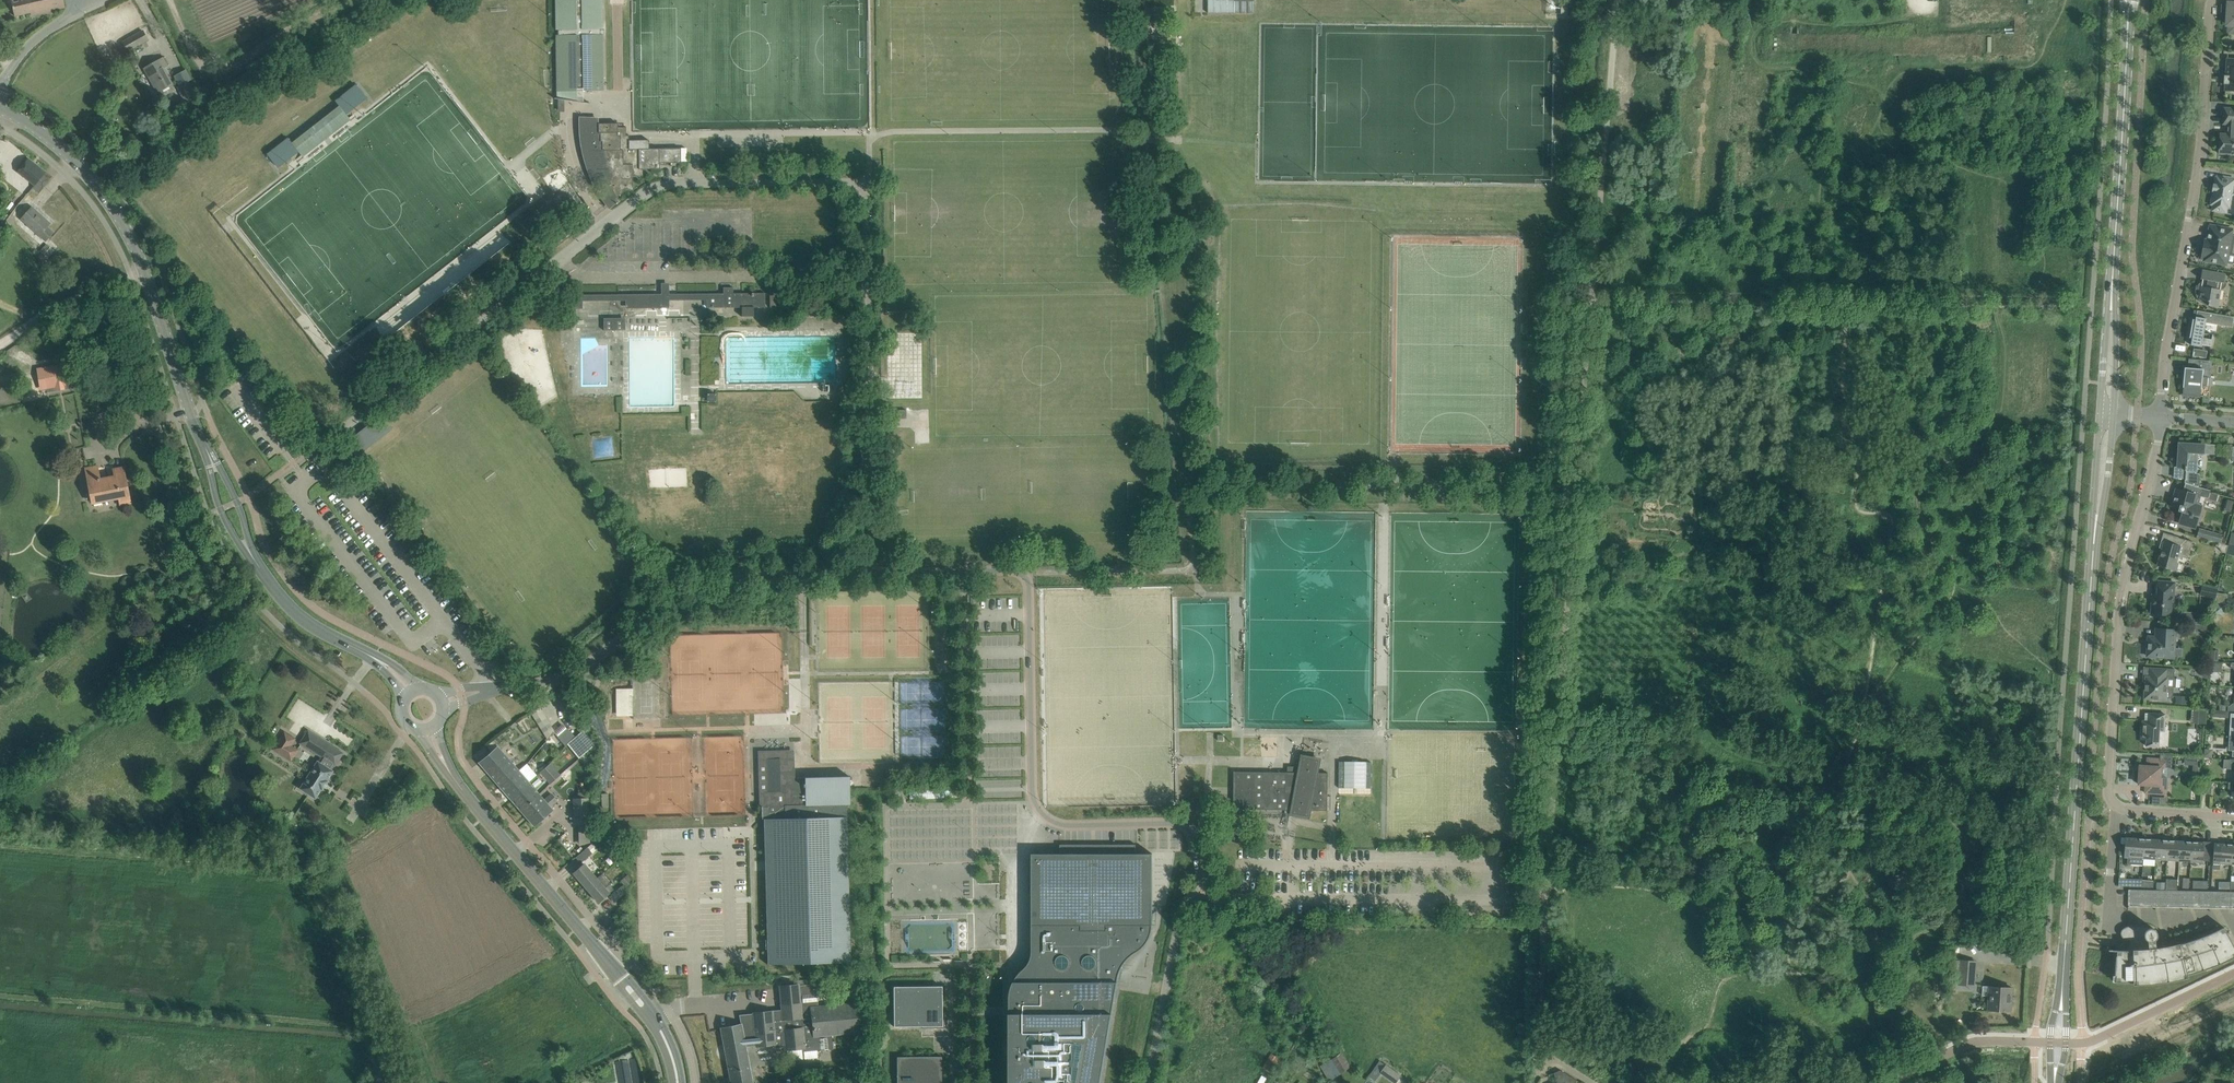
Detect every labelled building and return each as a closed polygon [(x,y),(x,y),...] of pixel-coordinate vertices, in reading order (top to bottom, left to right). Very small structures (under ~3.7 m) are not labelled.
[(10,7),(13,7),(15,16),(31,12),(31,15),(65,7),(63,0),(8,0),(10,7)] [(556,30),(558,30),(559,35),(556,35),(557,98),(554,97),(554,98),(589,103),(590,102),(577,101),(577,91),(604,90),(603,34),(604,34),(604,29),(603,29),(602,0),(555,0),(556,30)] [(1208,13),(1254,13),(1254,0),(1208,0),(1208,13)] [(143,31),(125,41),(124,42),(128,51),(148,40),(143,31)] [(163,57),(143,68),(157,93),(159,92),(162,97),(175,90),(172,84),(173,83),(165,68),(168,66),(163,57)] [(2227,59),(2226,75),(2224,75),(2223,84),(2226,84),(2225,94),(2233,95),(2233,60),(2227,59)] [(188,81),(177,87),(188,107),(200,101),(188,81)] [(339,105),(317,122),(324,130),(329,137),(351,121),(351,120),(356,116),(354,114),(349,118),(344,111),(365,95),(357,86),(358,85),(336,102),(335,102),(336,103),(337,102),(339,105)] [(2224,108),(2223,124),(2227,124),(2227,134),(2220,134),(2219,154),(2233,155),(2233,109),(2224,108)] [(618,127),(618,123),(597,123),(597,118),(586,118),(586,123),(586,129),(587,134),(587,139),(588,144),(589,149),(590,154),(591,159),(593,164),(594,169),(596,174),(599,178),(601,183),(603,188),(606,192),(609,196),(612,201),(616,198),(616,197),(626,190),(633,190),(633,180),(633,176),(643,176),(643,169),(660,169),(660,163),(682,163),(681,148),(649,149),(649,140),(629,140),(629,135),(626,135),(626,126),(618,127)] [(289,138),(267,156),(267,157),(268,156),(275,165),(296,149),(301,155),(296,159),(298,161),(303,157),(303,158),(325,141),(319,134),(313,126),(291,142),(289,140),(290,139),(289,138)] [(34,185),(44,172),(28,159),(17,172),(34,185)] [(44,172),(34,185),(32,187),(39,193),(51,177),(44,172)] [(2211,204),(2214,205),(2213,210),(2223,212),(2224,207),(2229,207),(2231,196),(2233,197),(2233,186),(2233,181),(2233,179),(2227,177),(2216,175),(2214,185),(2213,184),(2212,191),(2213,191),(2211,204)] [(46,227),(47,226),(49,223),(31,207),(21,219),(46,240),(52,233),(46,227)] [(2221,227),(2210,226),(2208,241),(2205,240),(2202,257),(2205,257),(2204,261),(2226,264),(2226,263),(2229,264),(2232,264),(2233,263),(2233,253),(2232,252),(2233,241),(2233,234),(2231,233),(2232,229),(2221,227)] [(47,244),(40,251),(47,258),(54,251),(47,244)] [(2226,274),(2213,272),(2202,270),(2201,279),(2203,279),(2202,286),(2196,285),(2196,289),(2195,290),(2195,292),(2196,293),(2196,294),(2196,296),(2197,297),(2197,298),(2198,300),(2199,301),(2200,302),(2201,302),(2202,303),(2204,304),(2205,305),(2207,305),(2218,307),(2221,290),(2218,289),(2219,282),(2224,283),(2226,274)] [(669,301),(669,291),(669,283),(661,283),(661,291),(661,294),(572,295),(572,309),(583,309),(583,301),(626,301),(626,308),(669,308),(669,301)] [(723,293),(676,294),(676,299),(676,300),(707,300),(707,308),(708,308),(742,307),(742,316),(754,316),(754,307),(765,307),(765,304),(765,293),(733,293),(733,287),(723,287),(723,293)] [(2197,310),(2195,319),(2192,319),(2189,337),(2192,338),(2191,345),(2202,347),(2202,345),(2211,346),(2213,334),(2204,333),(2206,323),(2233,327),(2233,319),(2233,317),(2197,310)] [(604,331),(623,330),(625,330),(625,318),(604,318),(604,331)] [(2207,351),(2194,349),(2193,356),(2206,358),(2207,351)] [(2212,361),(2200,360),(2189,359),(2188,368),(2185,367),(2183,384),(2182,399),(2186,400),(2186,395),(2209,397),(2210,386),(2207,386),(2208,378),(2211,378),(2212,361)] [(70,363),(44,367),(47,389),(73,385),(70,363)] [(1710,368),(1706,379),(1713,382),(1717,371),(1710,368)] [(707,402),(716,402),(716,393),(707,393),(707,402)] [(907,410),(892,410),(892,419),(907,418),(907,410)] [(391,429),(384,420),(380,415),(345,442),(356,456),(391,429)] [(2203,454),(2204,445),(2179,443),(2178,467),(2185,467),(2185,470),(2186,471),(2185,482),(2185,483),(2196,486),(2198,487),(2198,485),(2199,485),(2200,475),(2198,475),(2198,474),(2196,473),(2197,453),(2203,454)] [(87,469),(86,469),(92,501),(102,499),(102,500),(109,499),(119,497),(120,505),(130,503),(123,468),(114,470),(115,477),(100,480),(97,466),(87,469)] [(2211,490),(2203,488),(2198,487),(2196,486),(2185,483),(2184,490),(2177,488),(2172,507),(2179,509),(2178,511),(2182,512),(2179,523),(2189,525),(2196,528),(2202,506),(2194,504),(2197,495),(2208,499),(2211,490)] [(2199,528),(2197,536),(2220,543),(2223,535),(2218,533),(2215,532),(2214,532),(2199,528)] [(2179,537),(2174,536),(2164,533),(2160,544),(2164,545),(2158,565),(2176,571),(2178,563),(2176,563),(2178,556),(2188,559),(2193,542),(2178,538),(2179,537)] [(2226,545),(2221,543),(2220,543),(2219,547),(2221,551),(2225,552),(2228,545),(2226,545)] [(2175,582),(2169,582),(2158,581),(2157,595),(2155,594),(2155,601),(2152,601),(2151,614),(2170,615),(2171,606),(2173,606),(2175,582)] [(2216,599),(2218,589),(2202,585),(2200,595),(2216,599)] [(2226,604),(2233,606),(2233,599),(2227,597),(2226,604)] [(2216,604),(2214,613),(2223,614),(2225,605),(2216,604)] [(2185,632),(2211,631),(2211,623),(2198,624),(2198,611),(2185,611),(2185,632)] [(2176,630),(2170,629),(2171,622),(2158,621),(2158,628),(2156,628),(2156,637),(2148,637),(2147,656),(2174,658),(2176,630)] [(2142,690),(2142,694),(2144,696),(2144,699),(2155,699),(2166,700),(2166,698),(2173,698),(2174,687),(2176,687),(2176,679),(2174,678),(2175,669),(2157,668),(2156,667),(2146,667),(2144,667),(2143,681),(2145,682),(2145,689),(2142,690)] [(632,688),(620,688),(621,715),(632,715),(632,688)] [(2176,696),(2176,704),(2188,705),(2188,696),(2176,696)] [(2201,712),(2191,711),(2187,711),(2186,725),(2200,726),(2201,712)] [(2142,727),(2142,739),(2147,739),(2146,746),(2158,747),(2159,732),(2164,732),(2165,714),(2145,713),(2144,727),(2142,727)] [(568,728),(558,737),(565,746),(567,743),(575,736),(568,728)] [(575,736),(567,743),(579,758),(596,744),(585,728),(575,736)] [(299,748),(293,744),(297,737),(283,729),(271,749),(292,761),(299,748)] [(343,753),(333,746),(308,730),(300,743),(322,757),(319,762),(317,760),(300,788),(315,799),(322,789),(322,790),(328,781),(327,780),(333,771),(331,769),(334,765),(335,766),(343,753)] [(519,771),(505,754),(498,746),(479,763),(500,787),(519,771)] [(2212,757),(2213,749),(2204,749),(2204,757),(2212,757)] [(794,758),(787,758),(787,751),(763,752),(763,751),(762,751),(763,759),(767,759),(768,791),(763,791),(764,806),(769,806),(806,805),(806,790),(800,790),(800,781),(795,781),(794,758)] [(2140,766),(2139,784),(2146,785),(2145,793),(2166,794),(2167,783),(2167,778),(2160,777),(2161,767),(2172,768),(2173,755),(2160,754),(2160,759),(2147,758),(2147,766),(2140,766)] [(1310,810),(1328,810),(1328,772),(1317,772),(1319,760),(1304,757),(1301,772),(1286,772),(1234,771),(1234,809),(1254,809),(1280,810),(1294,810),(1293,813),(1308,816),(1310,810)] [(2223,768),(2230,769),(2233,770),(2233,759),(2230,759),(2224,759),(2223,768)] [(519,771),(500,787),(501,788),(510,799),(530,783),(537,776),(527,764),(519,771)] [(550,764),(541,772),(550,783),(551,783),(560,775),(550,764)] [(850,804),(849,776),(800,777),(800,781),(800,790),(806,790),(806,805),(769,806),(769,818),(764,819),(768,964),(851,962),(847,804),(850,804)] [(2212,781),(2210,781),(2204,781),(2203,793),(2211,793),(2212,781)] [(528,819),(534,813),(527,804),(539,794),(530,783),(510,799),(528,819)] [(544,800),(542,797),(539,794),(527,804),(534,813),(528,819),(534,826),(542,819),(553,810),(550,807),(557,801),(551,794),(544,800)] [(574,824),(589,824),(589,798),(573,798),(574,824)] [(2145,839),(2140,839),(2139,838),(2139,840),(2136,839),(2137,837),(2126,836),(2125,856),(2128,856),(2127,864),(2143,865),(2145,839)] [(2145,839),(2143,865),(2155,866),(2155,859),(2157,840),(2145,839)] [(2167,860),(2168,840),(2157,840),(2155,859),(2167,860)] [(2179,861),(2180,841),(2168,840),(2167,860),(2179,861)] [(2192,842),(2182,841),(2180,841),(2179,861),(2191,861),(2192,842)] [(2210,861),(2211,842),(2201,841),(2200,844),(2198,843),(2198,842),(2192,842),(2191,861),(2203,862),(2203,861),(2210,861)] [(2225,845),(2225,843),(2214,842),(2214,853),(2213,869),(2220,869),(2220,863),(2232,864),(2233,844),(2227,844),(2227,845),(2225,845)] [(581,863),(592,853),(597,849),(593,843),(576,857),(581,863)] [(1117,986),(1118,982),(1118,978),(1119,975),(1120,971),(1122,967),(1124,964),(1133,955),(1138,951),(1144,946),(1147,943),(1149,940),(1152,930),(1153,924),(1153,853),(1136,853),(1136,844),(1060,844),(1060,853),(1032,853),(1032,951),(1031,958),(1030,961),(1029,963),(1027,966),(1025,967),(1020,973),(1017,976),(1012,987),(1010,992),(1010,999),(1010,1082),(1101,1082),(1117,986)] [(586,887),(596,878),(584,864),(582,866),(573,873),(586,887)] [(614,889),(610,884),(611,883),(603,873),(597,879),(596,878),(586,887),(598,902),(607,895),(614,889)] [(627,875),(621,880),(624,884),(626,887),(633,881),(627,875)] [(2166,885),(2166,887),(2177,888),(2178,878),(2166,877),(2166,878),(2166,881),(2166,885)] [(2119,886),(2129,886),(2130,886),(2130,878),(2119,878),(2119,886)] [(2154,887),(2154,879),(2142,879),(2142,887),(2154,887)] [(626,892),(627,892),(627,891),(627,888),(626,887),(624,884),(621,887),(610,896),(614,902),(626,892)] [(2142,906),(2143,890),(2128,889),(2128,908),(2129,908),(2129,906),(2142,906)] [(2143,890),(2142,906),(2156,907),(2156,909),(2156,890),(2143,890)] [(2170,890),(2156,890),(2156,909),(2156,907),(2170,907),(2170,890)] [(2184,891),(2170,890),(2170,907),(2183,907),(2183,909),(2184,891)] [(2197,908),(2198,891),(2184,891),(2183,909),(2184,909),(2184,907),(2197,908)] [(2211,891),(2198,891),(2197,908),(2211,908),(2210,910),(2211,910),(2211,891)] [(2225,908),(2225,891),(2211,891),(2211,910),(2211,908),(2225,908)] [(2225,891),(2225,908),(2233,908),(2233,892),(2225,891)] [(2140,925),(2137,925),(2135,925),(2133,925),(2130,925),(2127,926),(2125,927),(2124,928),(2123,929),(2122,930),(2121,931),(2121,932),(2121,933),(2121,934),(2121,935),(2122,936),(2122,937),(2123,937),(2123,938),(2124,938),(2126,939),(2128,941),(2131,942),(2126,950),(2118,950),(2113,950),(2109,949),(2109,950),(2113,951),(2118,951),(2117,956),(2116,956),(2115,975),(2116,976),(2116,982),(2123,982),(2130,982),(2140,982),(2147,982),(2154,981),(2161,980),(2170,979),(2178,977),(2183,976),(2188,975),(2195,973),(2202,971),(2210,968),(2216,966),(2222,963),(2225,962),(2231,959),(2233,958),(2233,945),(2224,927),(2218,930),(2213,932),(2209,934),(2201,937),(2196,939),(2191,941),(2183,943),(2178,945),(2174,945),(2169,946),(2165,947),(2160,948),(2156,949),(2155,940),(2157,939),(2157,938),(2158,937),(2158,936),(2158,935),(2158,934),(2158,932),(2157,932),(2157,931),(2156,930),(2155,929),(2154,928),(2153,928),(2152,928),(2151,928),(2151,927),(2148,926),(2145,925),(2143,925),(2140,925)] [(1974,985),(1976,961),(1961,960),(1959,984),(1974,985)] [(721,1028),(725,1050),(731,1082),(753,1082),(746,1047),(774,1044),(775,1048),(786,1047),(787,1049),(788,1060),(803,1058),(802,1051),(815,1050),(833,1048),(836,1048),(835,1041),(832,1042),(832,1034),(857,1032),(855,1003),(818,1007),(816,983),(781,987),(781,988),(782,1004),(783,1010),(771,1011),(754,1013),(739,1014),(741,1024),(721,1028)] [(942,986),(893,987),(894,1026),(923,1026),(923,1028),(945,1028),(945,1014),(942,1014),(942,986)] [(2012,988),(1994,987),(1983,986),(1982,995),(1989,995),(1989,999),(1988,1010),(2011,1011),(2012,988)] [(1343,1052),(1333,1058),(1342,1074),(1352,1067),(1343,1052)] [(1275,1074),(1283,1060),(1271,1053),(1263,1067),(1275,1074)] [(897,1057),(897,1082),(942,1082),(942,1056),(897,1057)] [(1376,1080),(1381,1072),(1396,1082),(1402,1074),(1381,1059),(1369,1076),(1376,1080)] [(1578,1080),(1561,1070),(1554,1073),(1558,1082),(1576,1082),(1578,1080)]
